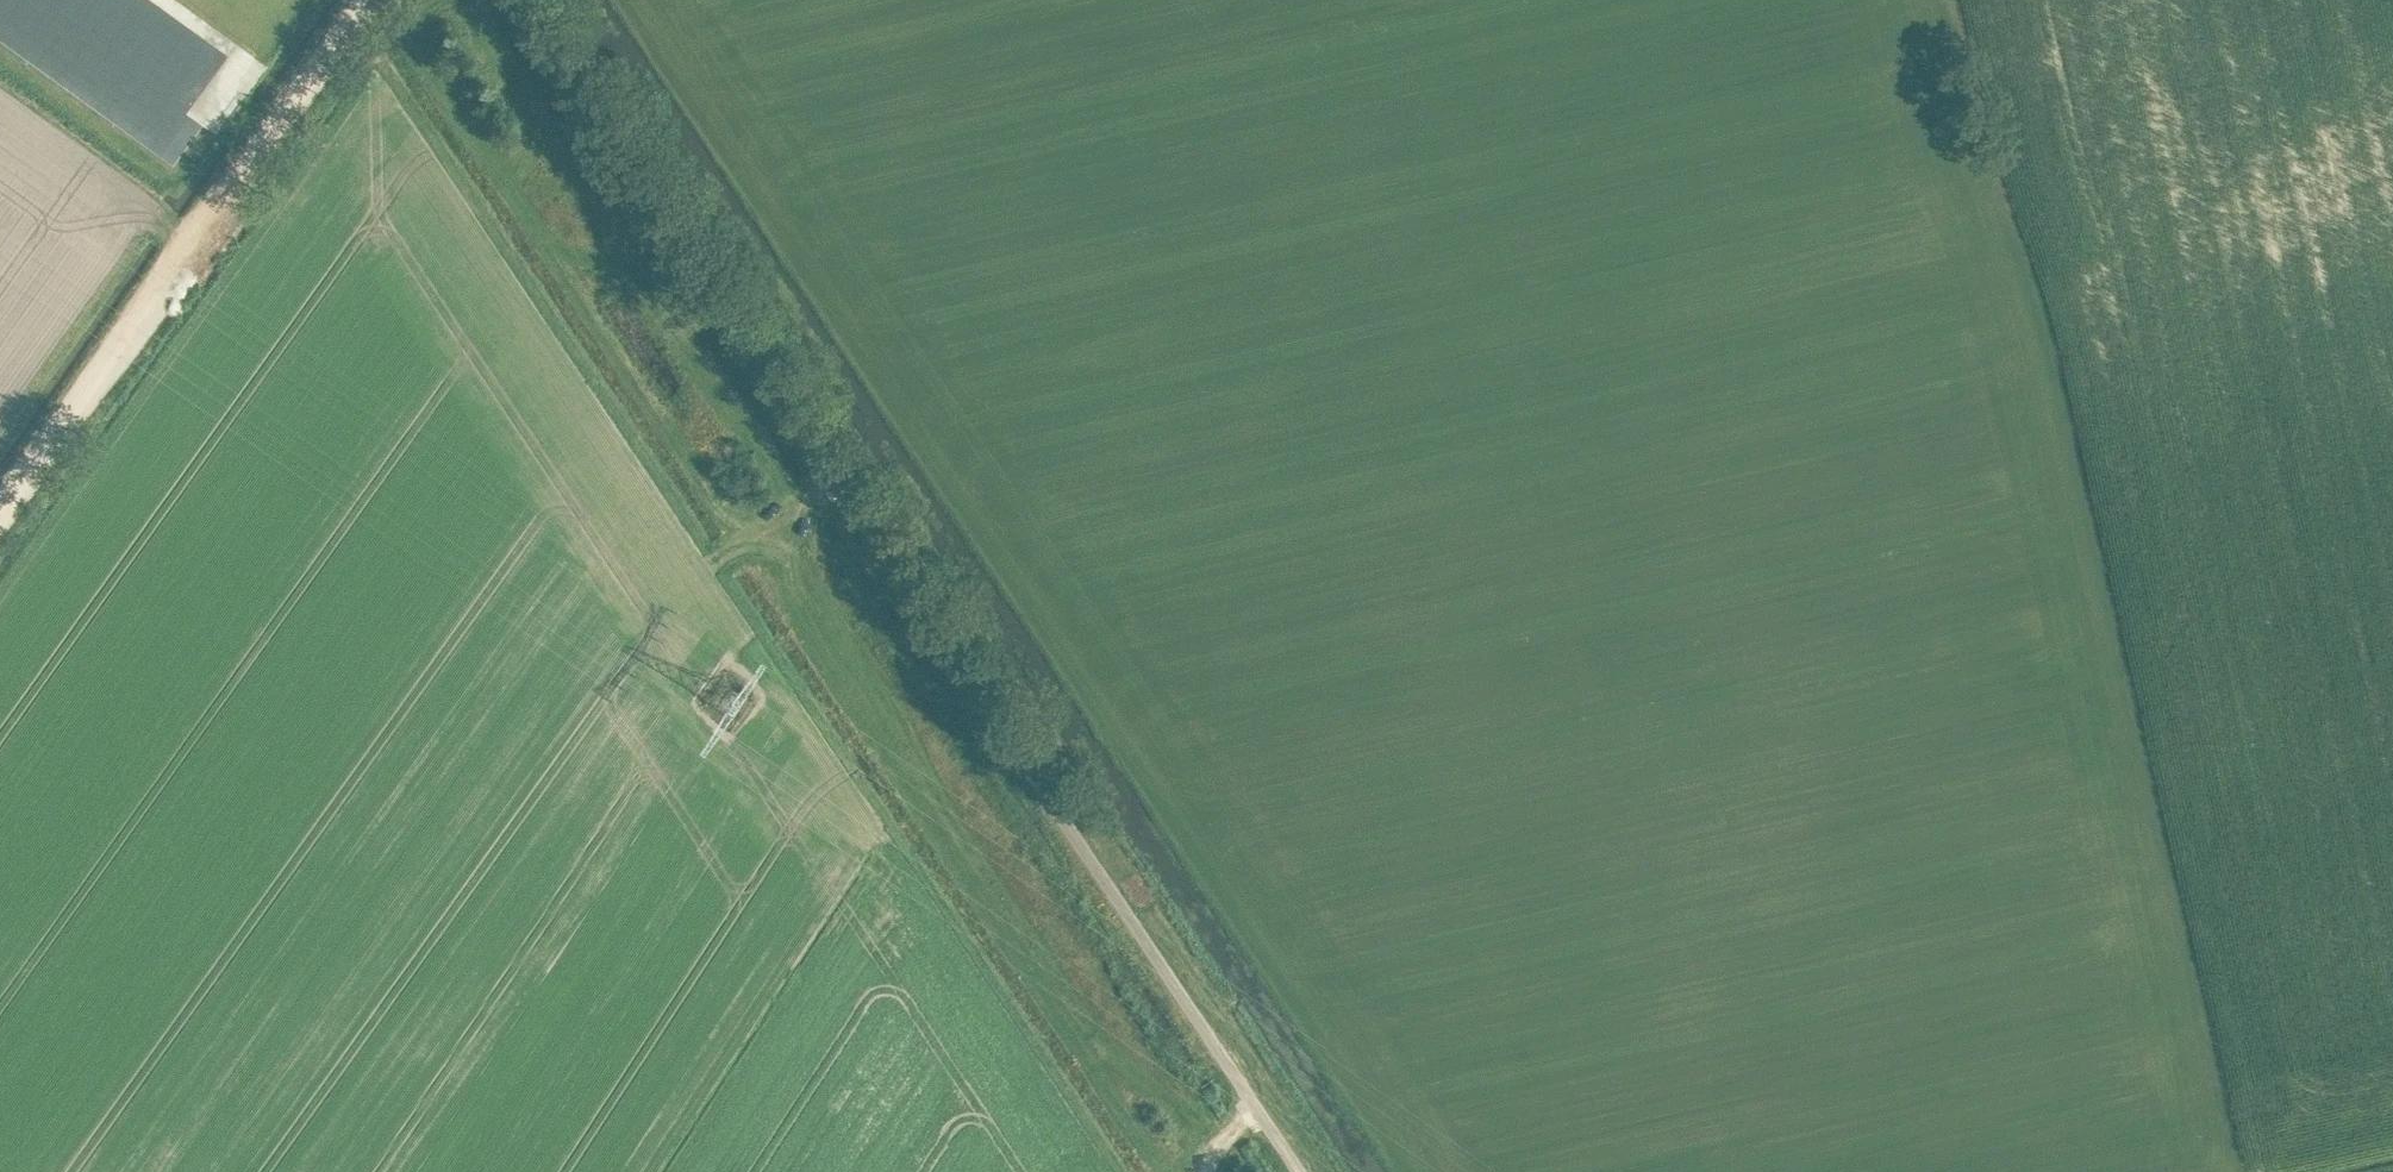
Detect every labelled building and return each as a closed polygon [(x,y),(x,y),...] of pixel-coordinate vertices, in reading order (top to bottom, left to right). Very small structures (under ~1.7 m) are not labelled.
[(88,97),(179,162),(205,125),(188,113),(213,79),(200,70),(216,49),(214,48),(189,84),(175,74),(171,80),(149,64),(132,87),(107,69),(88,97)]
